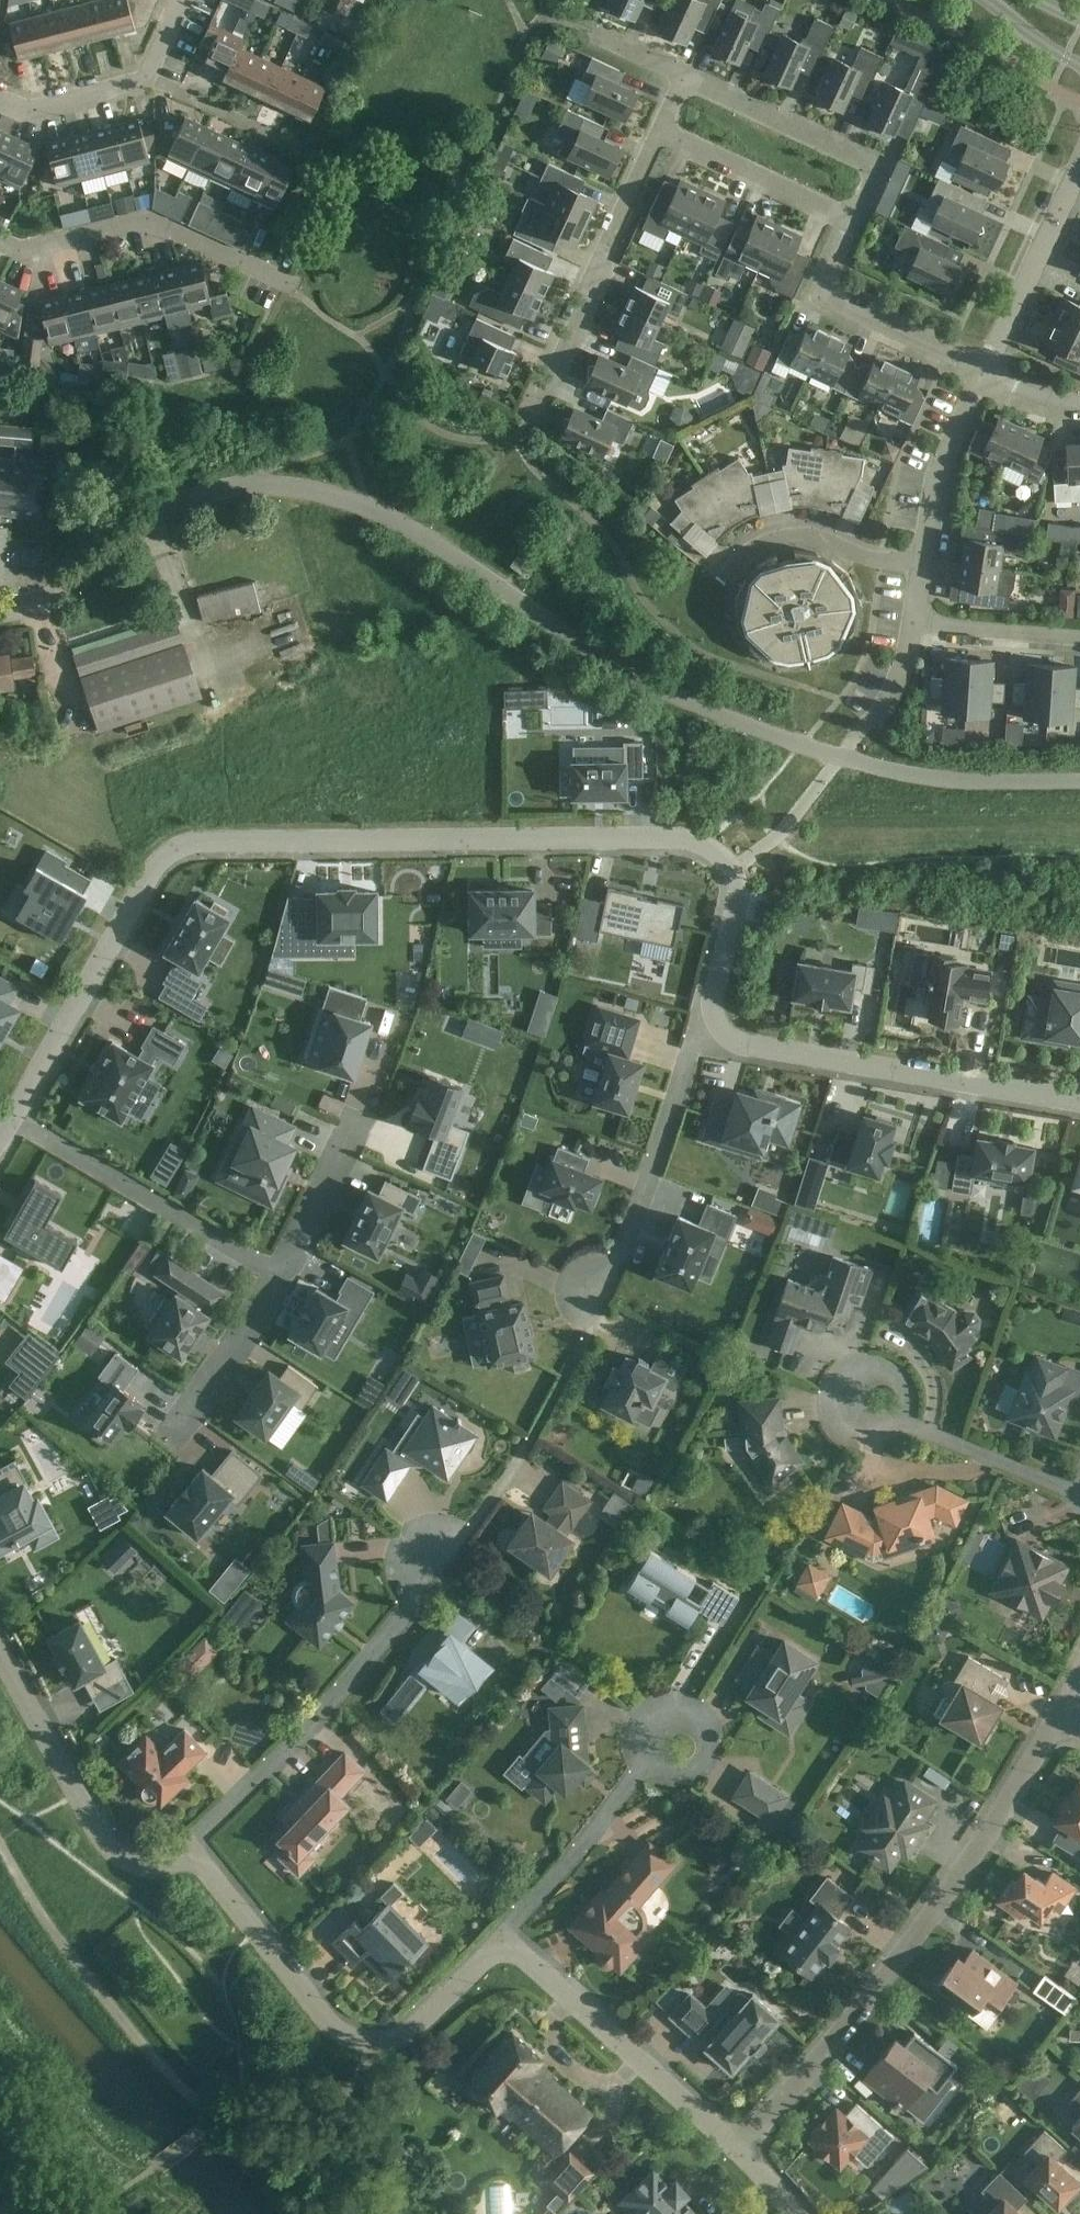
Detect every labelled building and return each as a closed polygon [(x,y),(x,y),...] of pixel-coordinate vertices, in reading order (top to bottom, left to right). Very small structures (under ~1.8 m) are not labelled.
[(112,34),(103,0),(94,0),(79,4),(89,40),(112,34)] [(157,0),(103,0),(112,34),(135,28),(147,25),(158,0),(157,0)] [(260,0),(259,0),(248,0),(245,7),(254,12),(260,0)] [(270,5),(260,0),(254,12),(265,16),(270,5)] [(284,5),(294,10),(298,0),(286,0),(284,5)] [(607,5),(634,18),(641,2),(642,0),(610,0),(607,5)] [(659,29),(686,42),(693,26),(696,20),(708,26),(705,32),(706,32),(721,0),(673,0),(659,29)] [(713,50),(718,53),(719,57),(722,60),(726,63),(730,62),(734,60),(740,62),(747,45),(749,41),(761,47),(759,51),(761,51),(780,9),(766,2),(762,10),(755,7),(741,0),(736,0),(731,10),(713,50)] [(66,46),(89,40),(79,4),(56,10),(66,46)] [(327,25),(333,14),(322,9),(317,21),(327,25)] [(56,10),(33,16),(43,53),(66,46),(56,10)] [(333,14),(327,25),(337,30),(342,19),(333,14)] [(19,59),(43,53),(33,16),(9,22),(19,59)] [(298,32),(303,20),(293,16),(288,27),(298,32)] [(815,18),(805,38),(803,37),(801,43),(783,34),(765,74),(791,86),(799,69),(812,75),(825,47),(824,47),(833,26),(815,18)] [(313,25),(303,20),(298,32),(308,36),(313,25)] [(210,22),(200,44),(210,49),(205,61),(226,71),(227,72),(239,46),(240,47),(244,38),(220,27),(210,22)] [(355,45),(345,40),(340,51),(350,56),(355,45)] [(260,56),(240,47),(239,46),(227,72),(226,71),(222,80),(244,90),(260,56)] [(884,57),(862,47),(853,66),(835,58),(816,98),(843,110),(851,93),(864,99),(884,57)] [(887,82),(868,122),(874,125),(874,129),(885,135),(889,132),(895,134),(903,117),(904,113),(916,119),(915,123),(916,123),(929,95),(943,66),(921,55),(907,85),(904,90),(887,82)] [(266,101),(282,66),(260,56),(244,90),(266,101)] [(620,69),(592,57),(582,79),(592,84),(584,101),(624,119),(637,92),(614,82),(620,69)] [(288,111),(303,76),(282,66),(266,101),(288,111)] [(303,76),(288,111),(310,121),(326,87),(303,76)] [(946,111),(926,102),(920,115),(941,124),(946,111)] [(604,125),(568,108),(557,132),(566,136),(559,152),(609,175),(621,148),(598,137),(604,125)] [(167,156),(189,166),(207,126),(185,116),(167,156)] [(139,118),(116,124),(127,167),(150,161),(147,149),(158,146),(152,126),(142,129),(139,118)] [(93,130),(104,173),(127,167),(116,124),(93,130)] [(998,142),(961,125),(951,147),(964,153),(952,179),(988,196),(992,187),(996,189),(1009,163),(992,155),(998,142)] [(189,166),(210,176),(229,136),(207,126),(189,166)] [(17,137),(0,129),(0,173),(17,137)] [(81,179),(104,173),(93,130),(70,136),(81,179)] [(81,179),(70,136),(46,142),(57,185),(81,179)] [(210,176),(232,186),(250,146),(229,136),(210,176)] [(17,137),(0,173),(0,178),(20,187),(39,147),(17,137)] [(499,140),(491,165),(506,170),(514,146),(499,140)] [(253,196),(272,156),(250,146),(232,186),(253,196)] [(272,156),(253,196),(275,207),(294,167),(272,156)] [(898,160),(889,181),(902,187),(911,166),(898,160)] [(546,204),(586,223),(597,200),(576,190),(581,177),(548,162),(539,183),(553,189),(546,204)] [(973,193),(939,177),(929,199),(941,205),(932,223),(972,241),(984,214),(967,206),(973,193)] [(646,223),(643,229),(665,239),(678,244),(679,242),(683,234),(703,190),(681,180),(671,201),(659,195),(646,223)] [(167,214),(175,197),(155,188),(155,193),(153,207),(167,214)] [(703,190),(683,234),(704,244),(700,252),(717,260),(732,229),(715,221),(725,200),(703,190)] [(175,197),(167,214),(181,221),(192,198),(178,191),(175,197)] [(138,209),(135,197),(134,198),(133,194),(115,199),(119,214),(138,209)] [(576,246),(586,223),(546,204),(546,206),(528,197),(522,210),(524,210),(514,233),(548,249),(554,236),(576,246)] [(110,201),(60,212),(63,224),(112,214),(110,201)] [(210,234),(221,210),(200,201),(189,224),(210,234)] [(231,244),(238,229),(242,220),(221,210),(210,234),(231,244)] [(723,258),(716,274),(729,280),(731,276),(736,278),(740,276),(746,263),(759,270),(780,225),(758,215),(748,236),(736,231),(723,258)] [(780,225),(759,270),(772,275),(771,278),(772,284),(777,286),(776,288),(794,297),(809,264),(793,256),(796,250),(802,236),(780,225)] [(950,245),(905,225),(895,247),(917,257),(908,275),(948,293),(961,266),(943,258),(950,245)] [(238,229),(231,244),(242,249),(248,234),(238,229)] [(509,279),(543,295),(554,272),(542,267),(548,254),(514,238),(504,259),(516,265),(509,279)] [(202,261),(178,267),(188,310),(211,304),(214,317),(232,313),(225,283),(208,287),(202,261)] [(178,267),(155,272),(166,315),(188,310),(178,267)] [(155,272),(132,278),(143,321),(166,315),(155,272)] [(422,311),(449,322),(456,304),(442,298),(450,279),(438,274),(422,311)] [(636,285),(625,308),(659,324),(666,310),(678,315),(688,293),(654,277),(648,290),(636,285)] [(132,278),(109,284),(120,327),(143,321),(132,278)] [(0,282),(0,328),(19,337),(24,303),(18,300),(23,290),(1,279),(0,282)] [(475,294),(470,304),(480,309),(515,325),(521,312),(533,318),(543,295),(509,279),(503,293),(491,287),(475,294)] [(120,327),(109,284),(86,290),(97,332),(120,327)] [(86,290),(63,295),(74,338),(97,332),(86,290)] [(74,338),(63,295),(39,301),(50,344),(74,338)] [(1079,332),(1079,305),(1064,298),(1054,320),(1079,332)] [(653,338),(659,324),(625,308),(615,331),(626,336),(620,349),(632,355),(655,365),(665,343),(653,338)] [(511,333),(476,317),(459,354),(506,376),(517,352),(505,346),(511,333)] [(720,345),(741,356),(756,328),(734,317),(720,345)] [(1054,320),(1044,342),(1065,352),(1059,364),(1079,374),(1079,332),(1054,320)] [(812,375),(830,335),(808,325),(802,339),(789,333),(776,361),(790,367),(791,365),(812,375)] [(43,338),(25,335),(21,361),(20,366),(38,369),(43,338)] [(831,386),(845,392),(857,365),(845,360),(852,345),(830,335),(812,375),(832,384),(831,386)] [(128,375),(129,362),(125,347),(113,350),(116,361),(105,360),(104,373),(128,375)] [(202,368),(225,367),(224,353),(201,354),(202,368)] [(588,381),(586,383),(627,402),(640,408),(645,404),(649,396),(648,391),(659,367),(655,365),(632,355),(626,367),(599,355),(594,366),(588,365),(588,381)] [(859,397),(879,406),(898,366),(876,356),(869,371),(857,365),(845,392),(858,399),(859,397)] [(94,363),(80,363),(79,374),(93,375),(94,363)] [(920,376),(898,366),(879,406),(900,416),(899,418),(913,424),(926,397),(913,391),(920,376)] [(773,408),(752,399),(757,421),(773,408)] [(564,432),(562,437),(602,456),(610,438),(623,444),(634,420),(607,408),(601,421),(575,408),(570,418),(564,418),(564,432)] [(847,413),(839,438),(860,444),(868,420),(847,413)] [(1005,462),(1021,428),(999,418),(994,429),(981,423),(968,450),(982,457),(985,452),(1005,462)] [(9,444),(11,425),(0,424),(0,443),(9,444)] [(34,427),(11,425),(9,444),(32,446),(34,427)] [(1043,439),(1021,428),(1005,462),(1026,471),(1024,476),(1038,483),(1051,456),(1038,450),(1043,439)] [(1066,444),(1067,456),(1054,457),(1053,461),(1055,501),(1079,499),(1079,443),(1066,444)] [(804,506),(818,507),(827,449),(811,446),(811,448),(812,448),(811,450),(789,447),(787,464),(783,465),(784,469),(768,472),(770,481),(786,478),(791,505),(790,505),(790,507),(804,506)] [(827,449),(818,507),(832,510),(845,515),(846,514),(845,513),(856,488),(871,495),(875,486),(860,480),(862,476),(862,475),(864,458),(842,455),(843,453),(844,451),(827,449)] [(45,460),(11,457),(6,513),(1,513),(0,525),(10,526),(9,526),(11,526),(12,514),(39,517),(45,460)] [(9,526),(10,526),(0,525),(1,513),(6,513),(11,457),(0,457),(0,591),(3,591),(8,538),(9,526)] [(705,475),(737,524),(750,518),(763,513),(763,511),(761,511),(755,485),(770,481),(768,472),(753,475),(752,471),(748,472),(739,457),(720,470),(719,468),(720,468),(719,466),(705,475)] [(726,533),(737,524),(705,475),(691,484),(692,486),(693,485),(694,487),(675,499),(682,510),(672,522),(671,521),(670,522),(685,535),(695,523),(716,541),(715,542),(716,543),(726,533)] [(661,515),(651,506),(643,516),(653,525),(661,515)] [(976,526),(992,529),(994,517),(995,510),(979,507),(976,526)] [(994,517),(992,529),(1013,532),(1015,520),(994,517)] [(1075,526),(1048,521),(1046,536),(1076,541),(1079,540),(1079,525),(1075,526)] [(992,529),(976,526),(969,525),(967,538),(963,562),(999,568),(1002,550),(1021,553),(1024,534),(1013,532),(992,529)] [(8,538),(3,591),(17,592),(19,565),(21,546),(22,539),(8,538)] [(825,554),(795,549),(797,558),(786,560),(779,562),(776,553),(757,565),(746,577),(736,596),(737,626),(753,651),(780,665),(810,664),(837,653),(856,629),(860,600),(849,572),(825,554)] [(534,567),(518,554),(510,565),(526,577),(534,567)] [(999,568),(963,562),(959,586),(971,588),(969,601),(1007,608),(1009,595),(1013,590),(1016,572),(999,569),(999,568)] [(262,607),(256,581),(198,596),(202,613),(204,622),(262,607)] [(1079,615),(1079,595),(1075,595),(1075,586),(1056,586),(1057,616),(1079,615)] [(202,696),(177,622),(76,655),(74,656),(99,730),(202,696)] [(10,649),(0,650),(0,689),(15,687),(14,677),(36,674),(34,656),(12,659),(10,649)] [(943,713),(966,714),(970,659),(946,658),(945,678),(931,678),(930,697),(943,698),(943,713)] [(970,659),(966,714),(990,716),(991,701),(1004,702),(1006,683),(992,682),(993,661),(970,659)] [(1025,718),(1048,720),(1052,665),(1028,663),(1027,684),(1013,683),(1012,703),(1026,703),(1025,718)] [(1052,665),(1048,720),(1072,721),(1073,707),(1079,707),(1079,687),(1074,687),(1076,666),(1052,665)] [(502,689),(503,708),(543,705),(542,687),(502,689)] [(573,797),(625,797),(625,782),(643,782),(643,747),(624,747),(624,762),(573,762),(573,797)] [(30,891),(14,919),(44,937),(47,933),(61,941),(87,895),(83,892),(89,881),(90,879),(63,864),(65,861),(47,850),(25,888),(30,891)] [(584,897),(576,936),(597,941),(599,930),(643,940),(639,955),(666,960),(669,945),(674,946),(678,929),(684,904),(658,898),(657,900),(641,897),(642,895),(608,887),(605,902),(584,897)] [(281,922),(272,956),(321,956),(321,938),(376,938),(375,891),(354,891),(354,888),(340,889),(340,891),(319,892),(319,910),(312,910),(312,922),(281,922)] [(532,932),(532,933),(551,933),(550,903),(533,903),(533,890),(471,891),(472,932),(485,932),(485,946),(503,946),(503,932),(532,932)] [(173,966),(165,981),(191,996),(200,981),(189,975),(193,967),(198,970),(229,917),(225,915),(229,910),(214,901),(211,907),(195,898),(165,951),(181,960),(177,968),(173,966)] [(853,925),(893,927),(894,907),(854,905),(853,925)] [(955,958),(932,954),(928,979),(927,982),(928,983),(925,1001),(933,1002),(930,1020),(957,1025),(960,1004),(958,1004),(960,996),(985,1000),(990,972),(966,968),(967,964),(954,962),(955,958)] [(814,1000),(814,1003),(828,1005),(829,1003),(847,1006),(850,1007),(850,1004),(852,987),(861,988),(861,991),(871,993),(875,966),(853,962),(851,971),(802,963),(802,962),(799,962),(798,964),(799,964),(794,994),(793,994),(793,997),(796,998),(796,997),(814,1000)] [(269,967),(264,983),(276,987),(282,971),(269,967)] [(3,1032),(17,1008),(7,1002),(15,988),(0,979),(0,1031),(3,1032)] [(334,1013),(318,1065),(353,1077),(360,1057),(365,1042),(371,1022),(360,1019),(367,998),(330,986),(322,1009),(334,1013)] [(1055,988),(1052,1001),(1030,998),(1024,1036),(1048,1040),(1048,1035),(1079,1040),(1079,993),(1055,988)] [(207,1006),(191,997),(184,1011),(199,1020),(207,1006)] [(592,1030),(598,1032),(593,1050),(608,1055),(594,1101),(628,1111),(643,1062),(640,1061),(627,1057),(639,1019),(599,1007),(592,1030)] [(548,1023),(538,1019),(534,1032),(544,1035),(548,1023)] [(494,1026),(489,1040),(497,1043),(502,1029),(494,1026)] [(153,1067),(154,1065),(152,1064),(150,1064),(156,1053),(173,1063),(184,1044),(154,1027),(143,1046),(145,1047),(139,1057),(115,1043),(113,1041),(112,1044),(82,1097),(81,1097),(80,1099),(82,1100),(120,1121),(119,1121),(121,1123),(123,1121),(122,1120),(153,1067)] [(220,1048),(213,1059),(225,1066),(232,1055),(220,1048)] [(464,1087),(433,1075),(425,1097),(420,1095),(411,1117),(416,1119),(415,1124),(438,1133),(431,1152),(458,1162),(469,1132),(450,1124),(464,1087)] [(774,1103),(751,1096),(738,1092),(736,1098),(735,1101),(718,1096),(712,1116),(705,1138),(724,1144),(726,1138),(762,1149),(765,1136),(787,1143),(798,1105),(775,1098),(774,1103)] [(271,1104),(291,1113),(296,1104),(276,1094),(271,1104)] [(229,1159),(219,1179),(237,1187),(272,1204),(282,1183),(278,1180),(294,1147),(286,1143),(293,1127),(253,1108),(245,1125),(251,1128),(236,1160),(232,1158),(230,1157),(229,1159)] [(877,1119),(864,1115),(857,1139),(836,1132),(828,1158),(849,1164),(848,1165),(878,1174),(883,1159),(887,1161),(893,1141),(889,1140),(893,1125),(890,1124),(891,1120),(878,1116),(877,1119)] [(997,1141),(978,1138),(974,1156),(958,1154),(951,1190),(971,1193),(974,1173),(991,1176),(990,1181),(1008,1184),(1008,1179),(1027,1182),(1033,1147),(1013,1144),(1014,1141),(998,1138),(997,1141)] [(552,1159),(541,1188),(556,1193),(554,1197),(549,1211),(569,1218),(574,1205),(575,1201),(590,1206),(591,1203),(594,1204),(599,1191),(596,1190),(601,1178),(578,1169),(583,1156),(558,1147),(558,1149),(553,1159),(552,1159)] [(165,1183),(173,1169),(160,1161),(152,1175),(165,1183)] [(182,1166),(173,1192),(187,1198),(197,1172),(182,1166)] [(77,1241),(45,1223),(62,1194),(35,1179),(3,1234),(62,1268),(77,1241)] [(386,1180),(379,1194),(369,1190),(361,1208),(360,1208),(354,1222),(354,1223),(346,1241),(380,1256),(402,1207),(414,1212),(421,1196),(386,1180)] [(749,1203),(778,1211),(783,1195),(754,1186),(749,1203)] [(1033,1216),(1038,1202),(1024,1197),(1019,1211),(1033,1216)] [(676,1221),(669,1239),(664,1250),(655,1273),(690,1287),(695,1275),(709,1280),(716,1262),(703,1257),(713,1232),(727,1238),(736,1216),(708,1204),(699,1225),(678,1216),(676,1221)] [(780,1237),(784,1239),(823,1252),(828,1237),(833,1222),(790,1207),(780,1237)] [(765,1227),(768,1234),(774,1237),(779,1225),(768,1221),(765,1227)] [(470,1239),(460,1259),(472,1265),(482,1245),(470,1239)] [(148,1335),(182,1357),(190,1344),(194,1346),(205,1330),(201,1328),(209,1315),(208,1314),(210,1310),(212,1311),(224,1292),(168,1255),(155,1273),(180,1290),(177,1293),(176,1292),(171,1300),(165,1296),(147,1324),(153,1327),(148,1335)] [(872,1269),(833,1256),(826,1276),(820,1274),(811,1279),(809,1285),(788,1278),(775,1317),(776,1318),(768,1344),(792,1352),(801,1326),(810,1329),(813,1321),(827,1326),(848,1316),(853,1302),(860,1304),(872,1269)] [(439,1276),(423,1267),(417,1278),(407,1272),(398,1290),(425,1304),(439,1276)] [(16,1282),(0,1273),(0,1299),(5,1301),(16,1282)] [(508,1296),(503,1275),(471,1283),(475,1304),(478,1303),(480,1312),(477,1312),(489,1366),(535,1355),(531,1336),(528,1321),(527,1321),(523,1302),(503,1306),(501,1298),(508,1296)] [(291,1332),(290,1334),(292,1335),(319,1350),(319,1351),(321,1352),(321,1351),(322,1350),(346,1307),(360,1315),(374,1291),(348,1276),(339,1291),(341,1292),(336,1299),(319,1289),(317,1288),(316,1290),(307,1305),(300,1317),(292,1332),(291,1332)] [(954,1309),(920,1289),(901,1320),(928,1337),(952,1369),(970,1355),(964,1348),(976,1339),(970,1332),(977,1327),(978,1319),(973,1312),(965,1310),(958,1315),(954,1309)] [(75,1342),(93,1356),(108,1337),(89,1323),(75,1342)] [(6,1361),(21,1372),(10,1385),(25,1397),(50,1365),(21,1342),(6,1361)] [(111,1386),(86,1421),(97,1429),(96,1430),(100,1433),(101,1432),(112,1440),(124,1424),(128,1427),(142,1408),(138,1405),(140,1401),(124,1389),(139,1368),(116,1352),(98,1376),(111,1386)] [(626,1356),(621,1366),(620,1369),(614,1366),(606,1380),(613,1384),(604,1403),(610,1406),(608,1409),(624,1417),(625,1414),(631,1417),(639,1401),(642,1403),(644,1400),(651,1403),(662,1383),(673,1389),(685,1366),(659,1353),(651,1369),(647,1366),(649,1363),(637,1357),(635,1360),(626,1356)] [(1066,1368),(1037,1356),(1030,1374),(1028,1373),(1011,1416),(1053,1433),(1071,1391),(1059,1386),(1066,1368)] [(290,1399),(302,1407),(317,1384),(287,1364),(278,1377),(268,1370),(237,1416),(266,1435),(290,1399)] [(405,1367),(385,1396),(399,1406),(419,1376),(405,1367)] [(354,1396),(368,1405),(382,1382),(368,1373),(354,1396)] [(8,1412),(3,1406),(11,1397),(0,1387),(0,1421),(8,1412)] [(782,1428),(779,1397),(739,1401),(744,1447),(771,1484),(803,1461),(785,1436),(782,1428)] [(370,1472),(362,1484),(386,1500),(394,1488),(410,1464),(409,1463),(414,1456),(448,1478),(463,1455),(467,1453),(471,1450),(473,1446),(475,1442),(475,1438),(477,1435),(433,1405),(424,1419),(423,1420),(426,1422),(418,1435),(409,1429),(407,1433),(404,1436),(402,1439),(401,1441),(399,1446),(402,1448),(397,1455),(386,1448),(370,1472)] [(168,1509),(166,1511),(168,1513),(168,1512),(195,1535),(197,1537),(199,1535),(198,1535),(228,1499),(237,1506),(262,1475),(232,1450),(212,1475),(204,1469),(205,1468),(203,1467),(201,1469),(190,1483),(190,1482),(179,1495),(179,1496),(168,1510),(168,1509)] [(25,1478),(15,1459),(0,1467),(0,1548),(13,1541),(14,1543),(19,1541),(18,1539),(28,1533),(35,1546),(55,1535),(48,1521),(49,1521),(36,1499),(32,1501),(24,1486),(28,1484),(25,1478)] [(626,1471),(622,1485),(649,1492),(653,1478),(626,1471)] [(532,1512),(510,1544),(535,1562),(537,1569),(543,1568),(550,1572),(554,1566),(560,1564),(559,1558),(571,1539),(563,1534),(570,1524),(571,1525),(588,1501),(562,1482),(545,1506),(553,1512),(546,1522),(532,1512)] [(966,1500),(936,1485),(875,1506),(878,1517),(875,1518),(842,1503),(826,1537),(859,1553),(865,1541),(873,1545),(886,1540),(889,1547),(933,1532),(927,1515),(935,1512),(955,1522),(966,1500)] [(636,1505),(615,1491),(602,1509),(624,1523),(636,1505)] [(123,1537),(101,1558),(113,1571),(135,1549),(123,1537)] [(1067,1565),(1017,1539),(991,1590),(1041,1616),(1049,1600),(1055,1603),(1065,1584),(1059,1581),(1067,1565)] [(338,1591),(332,1543),(303,1546),(307,1580),(305,1580),(302,1581),(300,1582),(298,1584),(296,1586),(295,1589),(295,1591),(294,1594),(294,1596),(295,1599),(296,1601),(298,1603),(300,1605),(288,1619),(319,1644),(352,1603),(338,1591)] [(686,1593),(696,1577),(650,1549),(626,1586),(650,1601),(654,1593),(670,1602),(665,1610),(688,1624),(698,1609),(709,1616),(713,1611),(724,1618),(721,1623),(722,1624),(739,1597),(713,1581),(700,1602),(686,1593)] [(831,1575),(809,1562),(796,1584),(818,1597),(831,1575)] [(154,1584),(163,1573),(151,1564),(142,1574),(154,1584)] [(472,1626),(460,1616),(447,1632),(450,1634),(423,1668),(420,1666),(411,1677),(422,1687),(431,1675),(458,1697),(486,1663),(459,1641),(472,1626)] [(58,1654),(56,1655),(62,1668),(65,1666),(74,1684),(87,1677),(96,1694),(126,1677),(116,1658),(104,1665),(79,1620),(49,1637),(58,1654)] [(816,1658),(786,1638),(773,1658),(758,1648),(739,1677),(754,1687),(749,1695),(764,1705),(760,1712),(789,1731),(808,1702),(793,1693),(816,1658)] [(1002,1676),(970,1656),(954,1682),(953,1681),(952,1681),(950,1681),(949,1681),(947,1681),(946,1682),(945,1683),(944,1684),(943,1685),(943,1687),(943,1688),(943,1689),(943,1691),(943,1692),(944,1693),(945,1695),(946,1695),(952,1699),(941,1718),(945,1720),(948,1724),(952,1727),(957,1730),(962,1732),(968,1733),(980,1741),(1001,1705),(988,1698),(1002,1676)] [(545,1689),(559,1699),(567,1689),(553,1678),(545,1689)] [(406,1707),(394,1698),(384,1711),(395,1720),(406,1707)] [(551,1708),(552,1727),(545,1728),(523,1755),(539,1768),(538,1769),(541,1770),(528,1786),(545,1800),(557,1785),(565,1791),(588,1764),(585,1762),(586,1761),(581,1705),(551,1708)] [(157,1798),(157,1799),(206,1751),(185,1729),(161,1752),(146,1737),(121,1761),(143,1784),(142,1785),(141,1787),(140,1789),(140,1791),(140,1792),(140,1794),(141,1796),(142,1798),(143,1799),(145,1800),(146,1801),(148,1801),(150,1801),(152,1801),(154,1800),(155,1800),(157,1798)] [(364,1770),(345,1752),(284,1817),(293,1825),(279,1839),(289,1848),(281,1856),(299,1873),(314,1856),(306,1848),(348,1804),(339,1796),(364,1770)] [(786,1795),(750,1773),(735,1796),(771,1818),(786,1795)] [(447,1797),(446,1798),(449,1801),(456,1807),(471,1789),(461,1780),(447,1797)] [(1079,1780),(1069,1797),(1066,1795),(1058,1808),(1061,1810),(1055,1820),(1063,1825),(1054,1840),(1079,1856),(1079,1780)] [(933,1801),(905,1782),(891,1803),(885,1798),(866,1826),(873,1830),(861,1847),(889,1866),(900,1849),(907,1853),(925,1825),(919,1821),(933,1801)] [(427,1818),(409,1836),(419,1845),(437,1828),(427,1818)] [(634,1914),(631,1911),(673,1864),(649,1844),(605,1893),(602,1891),(571,1926),(600,1951),(598,1955),(598,1960),(601,1963),(605,1965),(609,1965),(613,1963),(620,1969),(646,1940),(637,1931),(637,1927),(637,1922),(636,1918),(634,1914)] [(1036,1879),(1024,1871),(1017,1882),(1012,1879),(998,1899),(1020,1914),(1024,1908),(1040,1919),(1048,1907),(1057,1913),(1074,1887),(1052,1872),(1045,1883),(1037,1877),(1036,1879)] [(853,1897),(827,1877),(811,1898),(819,1904),(782,1953),(811,1975),(825,1957),(828,1960),(839,1946),(835,1944),(849,1926),(838,1917),(853,1897)] [(406,1960),(425,1941),(388,1902),(362,1927),(355,1920),(334,1941),(355,1962),(365,1952),(373,1960),(373,1965),(386,1979),(402,1964),(404,1966),(407,1962),(406,1960)] [(1016,1981),(973,1949),(964,1961),(958,1956),(937,1985),(971,2010),(968,2013),(987,2027),(1000,2010),(997,2008),(1016,1981)] [(1076,1997),(1044,1974),(1033,1990),(1065,2013),(1076,1997)] [(718,2018),(690,1993),(671,2015),(698,2040),(718,2018)] [(749,1998),(742,1993),(737,1993),(726,2006),(726,2011),(732,2017),(705,2047),(732,2070),(750,2049),(752,2051),(762,2039),(760,2038),(779,2017),(753,1994),(749,1998)] [(957,2065),(914,2031),(904,2045),(895,2038),(864,2077),(896,2102),(894,2104),(897,2106),(899,2104),(903,2108),(906,2105),(918,2115),(957,2065)] [(542,2058),(513,2032),(466,2084),(495,2110),(500,2105),(555,2154),(591,2112),(537,2064),(542,2058)] [(1069,2102),(1079,2111),(1079,2089),(1069,2102)] [(893,2136),(856,2103),(844,2116),(836,2108),(822,2124),(820,2122),(810,2133),(813,2135),(810,2138),(839,2164),(851,2151),(867,2165),(893,2136)] [(1072,2127),(1079,2133),(1079,2117),(1072,2127)] [(1066,2149),(1044,2130),(1025,2152),(1037,2163),(1037,2166),(1026,2177),(1057,2205),(1079,2181),(1056,2160),(1066,2149)] [(1071,2147),(1079,2155),(1079,2137),(1071,2147)] [(909,2144),(881,2175),(897,2189),(929,2167),(907,2148),(910,2145),(909,2144)] [(594,2172),(569,2150),(544,2178),(568,2200),(594,2172)] [(653,2168),(618,2203),(629,2213),(696,2213),(697,2213),(683,2199),(690,2193),(676,2179),(670,2185),(653,2168)] [(999,2172),(982,2190),(998,2205),(989,2213),(1021,2213),(1016,2209),(1026,2198),(999,2172)] [(557,2194),(537,2213),(553,2213),(565,2201),(557,2194)]
